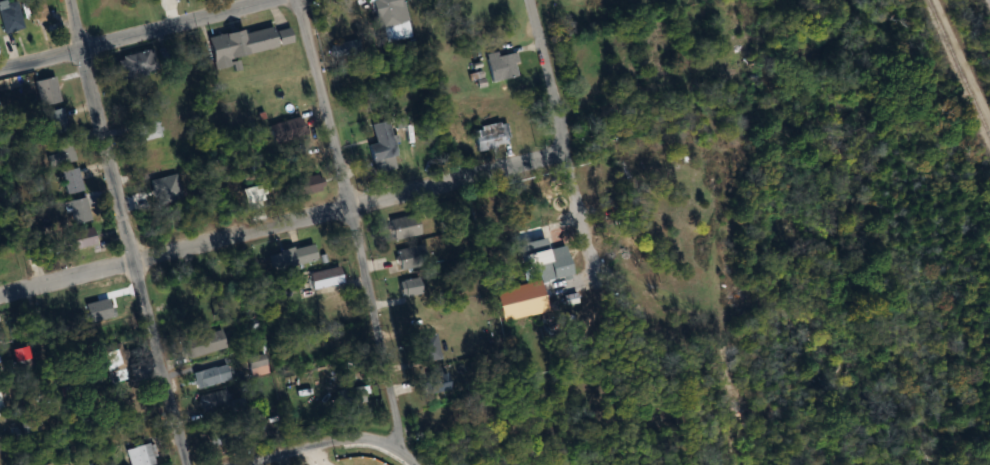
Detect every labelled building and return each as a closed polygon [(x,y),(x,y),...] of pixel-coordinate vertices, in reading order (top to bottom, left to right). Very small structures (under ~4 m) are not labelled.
[(31,22),(47,16),(41,0),(23,0),(31,22)] [(405,0),(374,0),(379,41),(410,37),(405,0)] [(0,15),(0,24),(4,34),(21,27),(14,9),(0,15)] [(286,23),(205,39),(211,69),(229,65),(227,56),(291,44),(286,23)] [(352,53),(351,43),(329,45),(330,55),(352,53)] [(150,49),(111,57),(117,81),(156,73),(150,49)] [(511,51),(483,59),(489,82),(518,74),(511,51)] [(32,80),(36,105),(57,102),(53,77),(32,80)] [(44,111),(47,130),(65,126),(61,108),(44,111)] [(161,136),(154,110),(130,117),(136,142),(161,136)] [(265,124),(268,142),(303,135),(300,118),(265,124)] [(370,124),(373,145),(367,146),(371,171),(392,168),(385,121),(370,124)] [(501,121),(469,132),(475,152),(508,142),(501,121)] [(75,160),(70,143),(54,148),(56,153),(44,156),(47,168),(75,160)] [(57,174),(66,197),(83,190),(74,167),(57,174)] [(313,175),(287,181),(291,197),(317,191),(313,175)] [(239,188),(240,207),(259,205),(257,186),(239,188)] [(66,222),(80,222),(80,201),(66,201),(66,222)] [(390,242),(418,235),(413,214),(385,221),(390,242)] [(93,243),(87,227),(65,235),(70,251),(93,243)] [(420,244),(390,252),(395,271),(425,264),(420,244)] [(311,261),(308,245),(266,255),(269,270),(311,261)] [(541,262),(537,250),(516,257),(520,268),(541,262)] [(309,290),(339,284),(335,267),(305,273),(309,290)] [(420,294),(418,280),(395,283),(398,297),(420,294)] [(519,285),(524,304),(541,299),(535,281),(519,285)] [(186,358),(222,349),(217,331),(181,340),(186,358)] [(420,361),(438,360),(435,335),(417,337),(420,361)] [(248,377),(269,373),(265,353),(244,358),(248,377)] [(22,372),(20,361),(13,363),(15,373),(22,372)] [(191,373),(195,389),(229,379),(225,364),(191,373)] [(443,373),(418,378),(421,395),(446,390),(443,373)] [(237,386),(199,397),(204,417),(243,406),(237,386)] [(360,404),(360,387),(344,387),(344,404),(360,404)] [(156,463),(149,442),(123,450),(127,464),(150,464),(156,463)]
